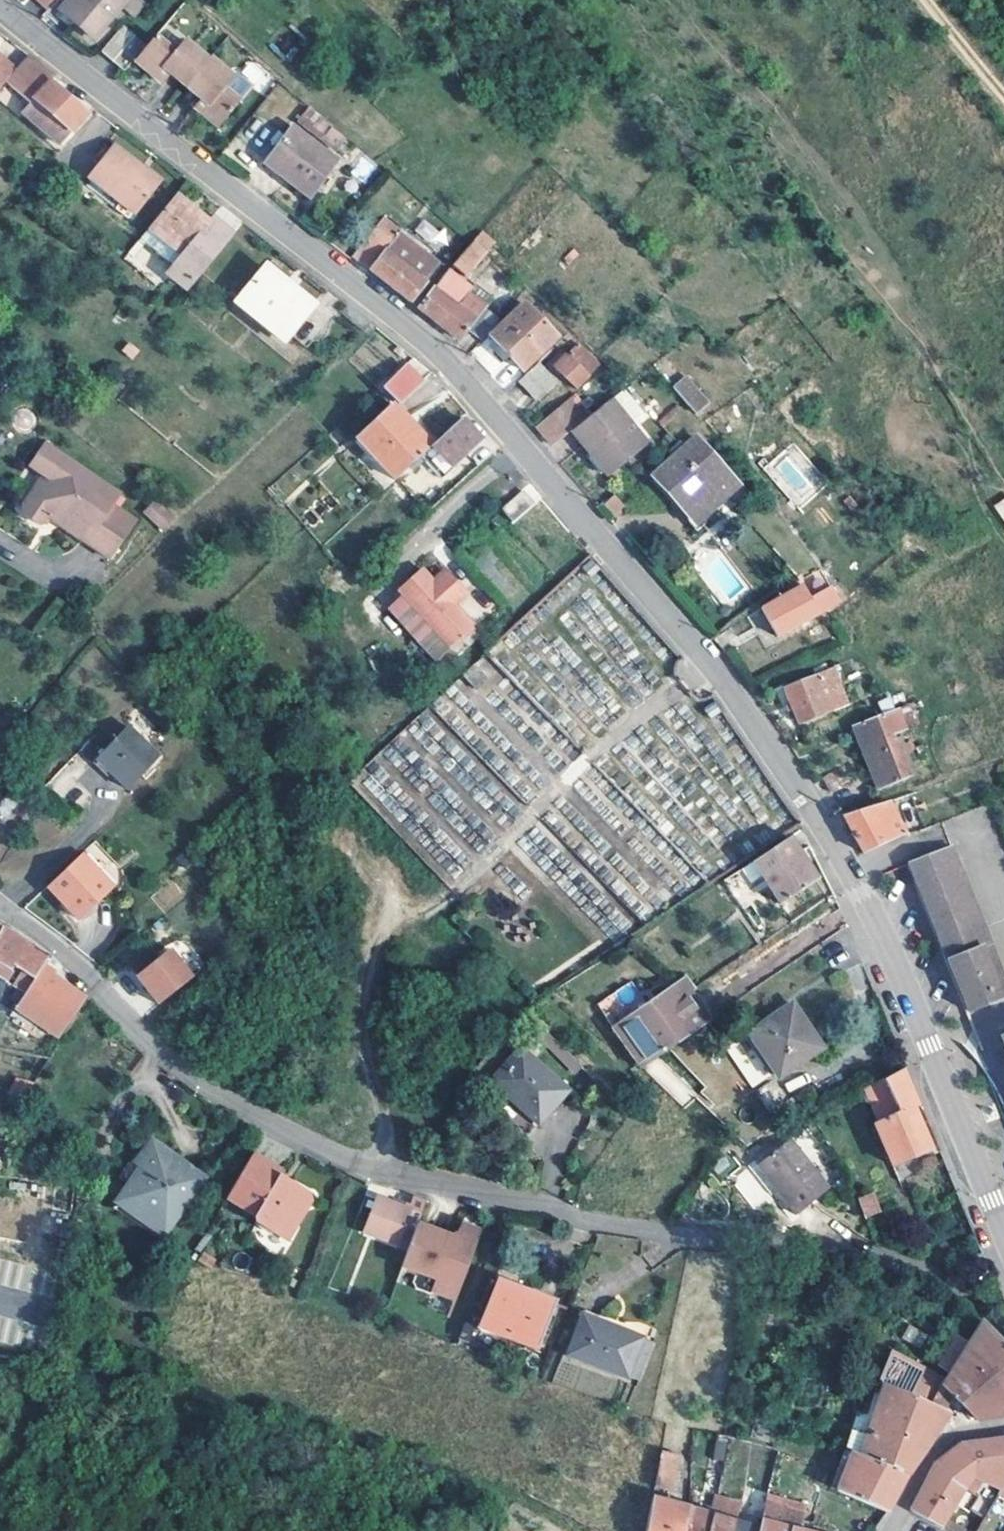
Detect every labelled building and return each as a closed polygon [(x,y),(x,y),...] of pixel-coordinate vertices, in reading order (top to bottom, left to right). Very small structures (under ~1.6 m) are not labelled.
[(51,9),(60,0),(41,0),(51,9)] [(129,0),(66,0),(64,2),(64,3),(70,8),(65,14),(62,17),(73,27),(76,24),(94,39),(122,8),(129,0)] [(122,8),(136,20),(145,8),(135,0),(129,0),(122,8)] [(65,14),(70,8),(64,3),(59,8),(65,14)] [(134,59),(143,49),(120,30),(101,52),(124,71),(134,59)] [(286,30),(271,47),(287,61),(302,44),(286,30)] [(166,70),(171,75),(186,87),(207,61),(183,41),(174,51),(154,36),(143,49),(134,59),(154,76),(163,67),(166,70)] [(50,83),(54,78),(28,56),(15,72),(3,85),(28,106),(21,114),(60,147),(88,115),(68,98),(50,83)] [(3,85),(15,72),(0,59),(0,89),(3,85)] [(230,80),(207,61),(186,87),(201,100),(205,103),(209,106),(202,115),(217,128),(237,104),(236,103),(249,88),(234,75),(230,80)] [(163,83),(171,75),(166,70),(163,67),(154,76),(163,83)] [(201,100),(193,109),(202,115),(209,106),(205,103),(201,100)] [(337,152),(346,141),(325,123),(320,129),(326,134),(322,139),(337,152)] [(293,128),(265,164),(308,197),(312,191),(320,181),(324,177),(336,160),(293,128)] [(141,171),(143,169),(115,147),(90,178),(135,216),(159,186),(141,171)] [(159,186),(163,181),(145,167),(143,169),(141,171),(159,186)] [(318,196),(329,180),(324,177),(320,181),(312,191),(318,196)] [(212,218),(209,222),(177,195),(150,228),(183,255),(174,265),(168,273),(186,289),(231,234),(212,218)] [(441,264),(381,218),(350,255),(393,289),(410,302),(441,264)] [(421,218),(413,232),(430,241),(437,227),(421,218)] [(174,265),(183,255),(150,228),(142,239),(174,265)] [(465,277),(487,251),(474,240),(453,267),(465,277)] [(265,268),(236,303),(282,341),(311,306),(265,268)] [(470,293),(473,289),(449,271),(419,309),(439,325),(459,342),(467,332),(479,342),(497,321),(483,308),(485,306),(470,293)] [(525,305),(491,337),(522,370),(556,337),(525,305)] [(581,386),(604,364),(582,341),(568,354),(560,362),(581,386)] [(536,400),(558,378),(541,359),(518,381),(536,400)] [(404,366),(382,387),(397,404),(420,384),(404,366)] [(671,388),(699,412),(711,398),(683,374),(671,388)] [(552,447),(570,432),(591,415),(575,395),(537,428),(552,447)] [(570,432),(607,475),(647,442),(611,398),(591,415),(570,432)] [(430,447),(391,405),(354,440),(393,481),(418,459),(430,447)] [(465,424),(460,419),(430,447),(418,459),(439,482),(482,443),(465,424)] [(699,436),(682,450),(657,474),(696,518),(722,494),(739,481),(728,467),(699,436)] [(110,505),(117,495),(45,444),(28,468),(41,478),(20,508),(22,515),(37,526),(44,525),(47,519),(52,512),(81,532),(76,539),(105,559),(131,520),(110,505)] [(739,481),(722,494),(696,518),(657,474),(652,479),(685,516),(696,527),(727,499),(744,487),(739,481)] [(518,494),(497,514),(512,529),(534,510),(518,494)] [(1003,518),(1003,502),(996,509),(1003,518)] [(153,503),(144,512),(162,530),(171,520),(153,503)] [(76,539),(81,532),(52,512),(47,519),(76,539)] [(818,570),(803,580),(813,593),(827,582),(818,570)] [(429,584),(424,580),(427,577),(420,572),(405,586),(398,593),(451,650),(473,627),(453,607),(466,595),(443,572),(429,584)] [(802,588),(764,609),(778,636),(839,602),(832,590),(810,602),(802,588)] [(462,673),(477,693),(500,676),(485,656),(462,673)] [(830,670),(784,688),(789,699),(784,702),(787,709),(792,707),(799,724),(849,706),(843,690),(826,697),(823,691),(836,686),(830,670)] [(921,723),(913,704),(851,728),(857,744),(875,792),(906,779),(889,736),(921,723)] [(156,758),(125,727),(93,760),(124,791),(156,758)] [(829,792),(852,783),(846,769),(824,778),(829,792)] [(50,787),(64,794),(72,778),(58,771),(50,787)] [(19,788),(0,773),(0,812),(19,788)] [(889,802),(844,818),(848,825),(865,854),(907,834),(889,802)] [(790,838),(753,862),(780,904),(816,880),(790,838)] [(908,864),(968,1011),(1003,997),(1003,983),(949,847),(908,864)] [(76,920),(112,889),(80,853),(44,886),(76,920)] [(2,930),(0,933),(0,980),(2,981),(11,966),(22,973),(13,987),(24,994),(41,965),(46,957),(23,940),(2,930)] [(132,977),(154,1006),(188,979),(165,951),(132,977)] [(54,973),(41,965),(24,994),(16,1009),(62,1036),(85,995),(52,976),(54,973)] [(615,1027),(651,1004),(635,981),(600,1004),(615,1027)] [(686,994),(693,989),(687,981),(651,1004),(615,1027),(641,1068),(706,1024),(686,994)] [(775,1012),(741,1038),(776,1084),(779,1082),(747,1039),(792,1007),(789,1002),(775,1012)] [(792,1007),(747,1039),(779,1082),(823,1051),(792,1007)] [(751,1087),(762,1080),(738,1042),(727,1048),(751,1087)] [(523,1139),(568,1090),(520,1048),(478,1097),(523,1139)] [(906,1071),(864,1088),(879,1123),(874,1126),(898,1180),(916,1172),(911,1157),(932,1147),(915,1109),(922,1106),(906,1071)] [(792,1212),(824,1186),(783,1135),(751,1162),(766,1181),(775,1193),(792,1212)] [(150,1142),(144,1152),(138,1148),(115,1178),(128,1187),(115,1203),(163,1236),(203,1179),(150,1142)] [(277,1174),(279,1167),(251,1151),(239,1172),(237,1176),(226,1196),(255,1212),(258,1219),(288,1235),(310,1196),(306,1186),(287,1176),(286,1178),(277,1174)] [(749,1169),(733,1180),(753,1210),(769,1199),(749,1169)] [(875,1193),(859,1199),(867,1222),(883,1216),(875,1193)] [(385,1198),(384,1201),(375,1198),(363,1231),(395,1242),(406,1212),(416,1215),(421,1202),(408,1196),(404,1205),(385,1198)] [(115,1203),(111,1210),(159,1242),(163,1236),(115,1203)] [(0,1206),(0,1235),(9,1241),(24,1221),(1,1204),(0,1206)] [(455,1232),(423,1219),(415,1239),(406,1259),(420,1265),(415,1277),(418,1283),(434,1290),(436,1286),(457,1294),(485,1227),(466,1220),(462,1229),(455,1232)] [(485,1322),(540,1345),(557,1304),(502,1282),(485,1322)] [(457,1294),(436,1286),(434,1290),(429,1302),(451,1311),(457,1294)] [(567,1355),(639,1381),(653,1342),(582,1315),(567,1355)] [(979,1419),(1003,1414),(1003,1413),(1003,1346),(982,1323),(969,1342),(956,1335),(938,1362),(952,1368),(945,1384),(952,1393),(979,1419)] [(11,1368),(0,1365),(0,1400),(11,1368)] [(851,1452),(857,1453),(882,1385),(877,1383),(851,1452)] [(950,1412),(945,1407),(952,1393),(945,1384),(934,1407),(882,1385),(857,1453),(907,1473),(930,1440),(950,1412)] [(733,1411),(730,1420),(738,1421),(741,1413),(733,1411)] [(934,1464),(966,1487),(979,1469),(988,1481),(1003,1490),(1003,1488),(1003,1437),(962,1442),(935,1464),(934,1464)] [(851,1452),(844,1450),(837,1469),(831,1486),(837,1488),(851,1452)] [(668,1491),(674,1455),(660,1451),(653,1489),(668,1491)] [(837,1488),(886,1511),(898,1490),(907,1473),(857,1453),(851,1452),(837,1488)] [(922,1488),(911,1510),(929,1519),(942,1526),(966,1487),(934,1464),(922,1488)] [(717,1494),(721,1469),(712,1468),(711,1473),(702,1472),(698,1491),(717,1494)] [(979,1469),(966,1487),(978,1494),(988,1481),(979,1469)] [(757,1530),(791,1530),(791,1529),(760,1521),(767,1494),(768,1492),(752,1488),(743,1524),(758,1529),(757,1530)] [(717,1494),(711,1513),(737,1522),(741,1503),(717,1494)] [(791,1529),(791,1530),(802,1530),(799,1530),(802,1522),(807,1507),(767,1494),(760,1521),(791,1529)] [(646,1530),(683,1530),(689,1506),(684,1505),(651,1497),(646,1530)] [(711,1513),(689,1506),(683,1530),(707,1530),(711,1513)] [(711,1513),(707,1530),(757,1530),(758,1529),(743,1524),(737,1522),(711,1513)] [(817,1527),(802,1522),(799,1530),(802,1530),(815,1530),(817,1527)]
